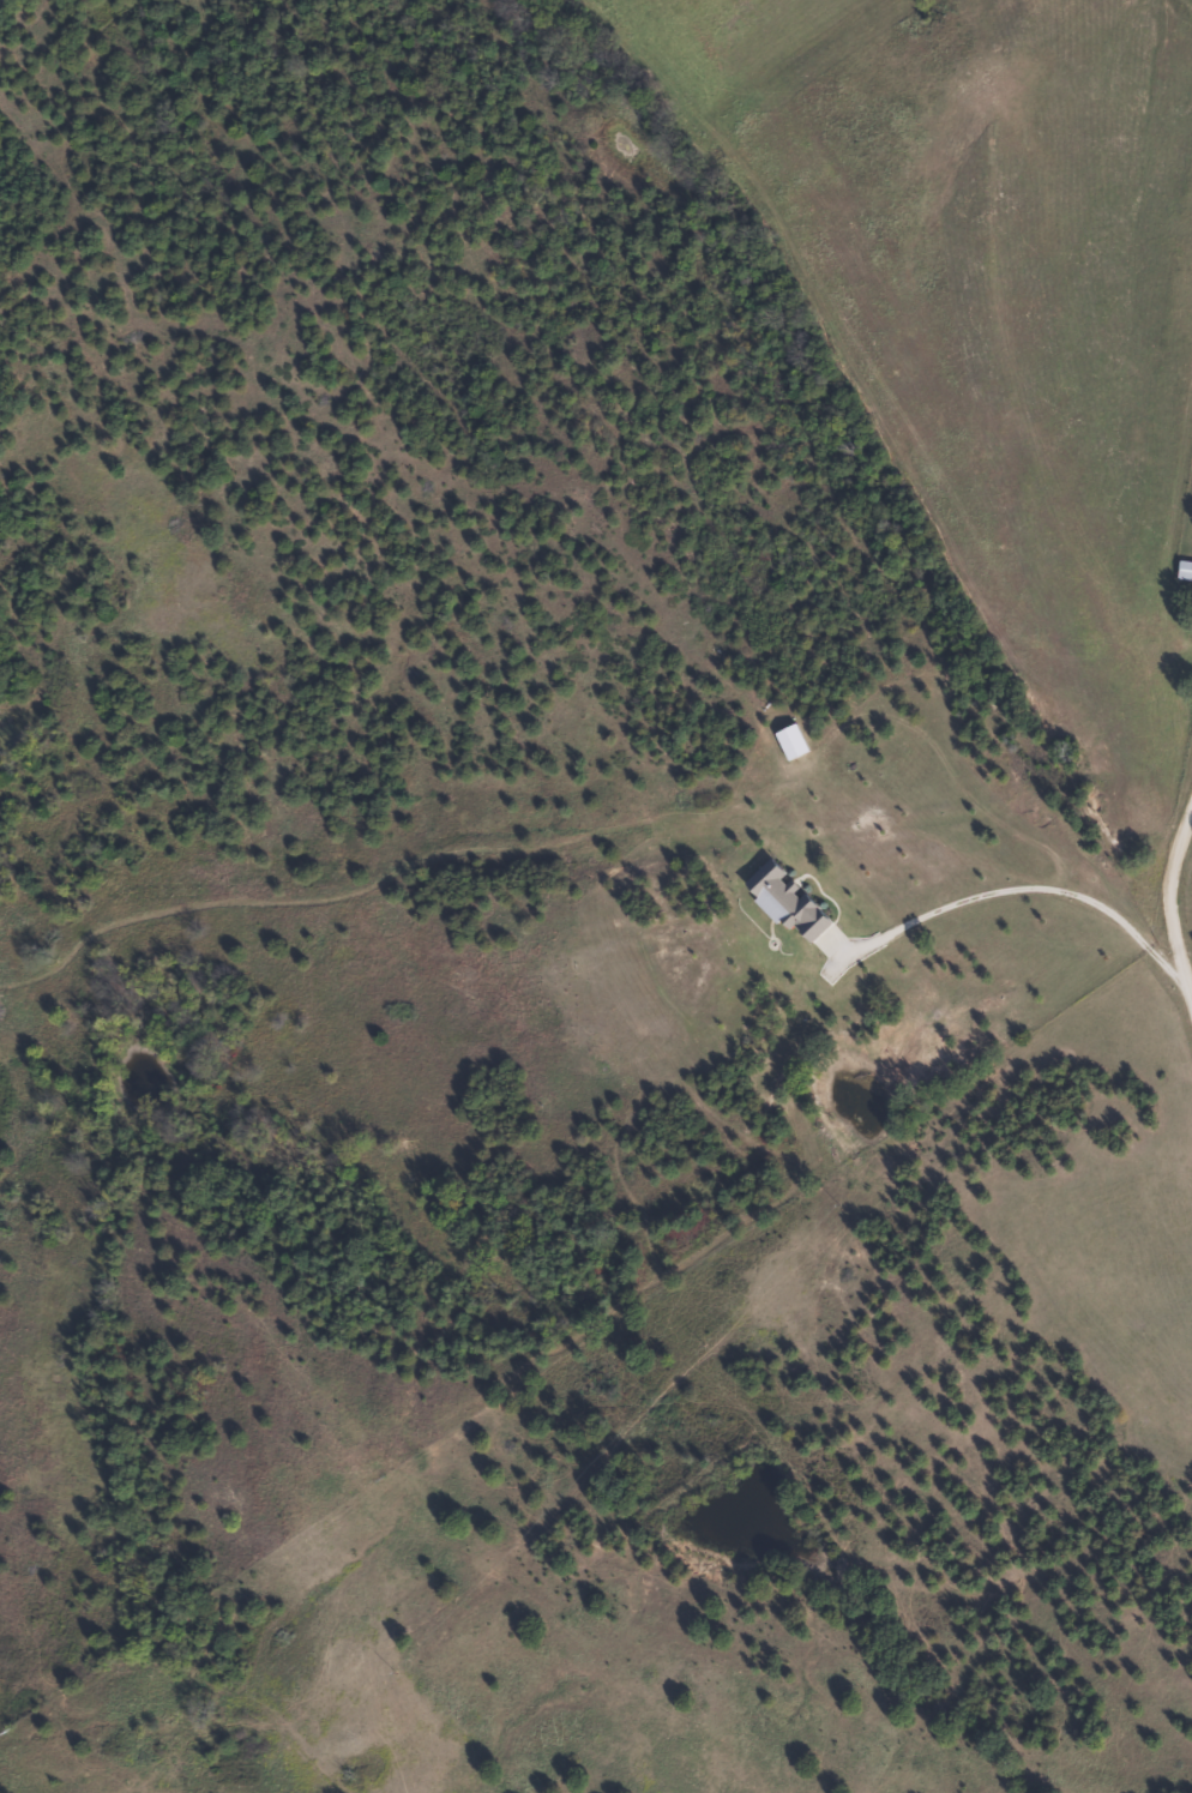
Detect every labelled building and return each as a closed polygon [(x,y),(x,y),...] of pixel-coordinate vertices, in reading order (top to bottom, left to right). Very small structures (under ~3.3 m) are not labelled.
[(1178,560),(1177,580),(1191,580),(1191,561),(1178,560)]
